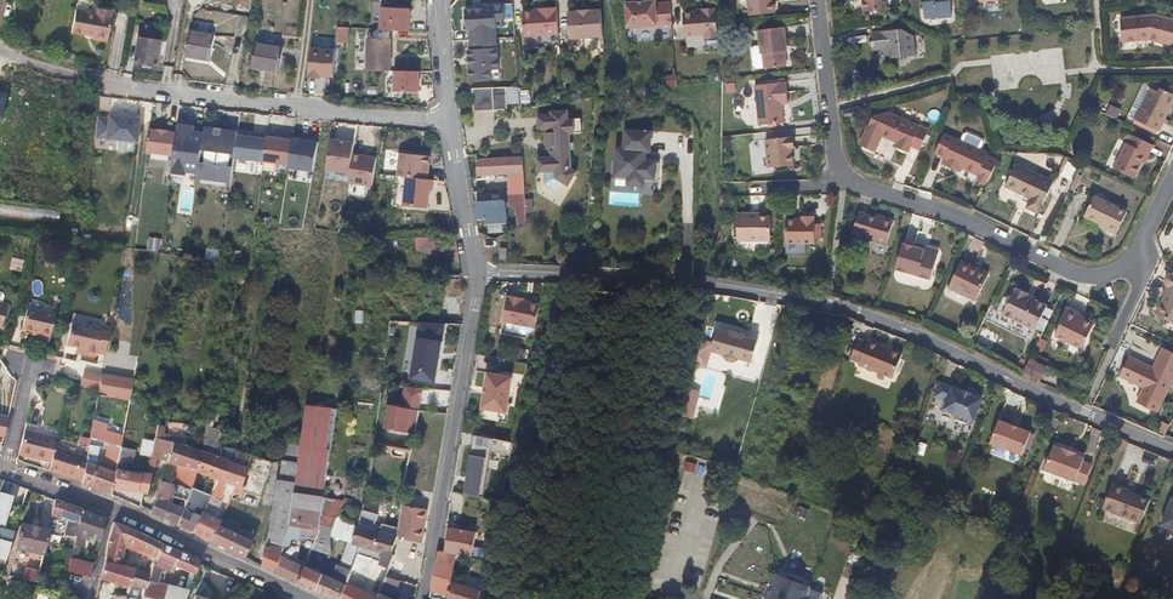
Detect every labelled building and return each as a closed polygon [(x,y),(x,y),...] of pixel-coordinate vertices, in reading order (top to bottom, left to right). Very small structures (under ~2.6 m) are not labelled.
[(625,2),(627,27),(673,23),(671,2),(656,3),(656,0),(651,0),(625,2)] [(775,0),(750,0),(752,15),(776,13),(775,0)] [(887,0),(863,0),(864,12),(888,9),(887,0)] [(925,17),(938,15),(939,18),(953,16),(952,0),(923,0),(925,17)] [(503,27),(502,19),(510,18),(509,10),(508,3),(477,5),(478,10),(472,10),(471,8),(461,9),(462,29),(465,29),(466,39),(493,38),(492,28),(503,27)] [(86,9),(86,7),(74,4),(72,14),(85,17),(86,9)] [(85,17),(72,14),(70,27),(83,30),(86,28),(92,29),(91,34),(107,37),(112,14),(109,14),(111,7),(97,5),(96,11),(86,9),(85,17)] [(381,6),(380,29),(409,30),(410,8),(381,6)] [(719,27),(717,6),(704,7),(704,10),(684,11),(686,34),(706,32),(706,37),(720,36),(719,27)] [(520,14),(522,38),(558,33),(555,7),(537,9),(537,12),(520,14)] [(604,35),(601,9),(590,10),(590,9),(578,10),(578,11),(567,12),(569,38),(604,35)] [(1155,15),(1120,18),(1122,42),(1140,41),(1139,38),(1150,36),(1150,40),(1172,46),(1172,20),(1155,15)] [(338,26),(337,42),(349,43),(350,27),(338,26)] [(765,54),(766,68),(766,69),(788,67),(787,52),(789,52),(787,27),(760,30),(762,46),(762,54),(765,54)] [(903,30),(875,33),(877,47),(887,47),(887,51),(889,62),(891,61),(899,66),(903,60),(920,58),(917,36),(903,30)] [(209,63),(213,36),(189,31),(185,58),(209,63)] [(877,47),(875,33),(871,34),(873,51),(887,51),(887,47),(877,47)] [(161,41),(138,36),(135,60),(157,64),(161,41)] [(366,70),(389,70),(390,39),(367,38),(366,70)] [(495,68),(493,38),(466,39),(467,49),(464,49),(464,57),(467,57),(468,63),(465,63),(466,80),(492,78),(492,69),(495,68)] [(281,47),(254,42),(250,69),(277,74),(281,47)] [(759,69),(766,68),(765,54),(762,54),(762,46),(756,46),(754,49),(755,66),(759,69)] [(311,47),(309,76),(339,77),(341,48),(311,47)] [(418,71),(394,70),(394,91),(418,91),(418,71)] [(669,74),(669,86),(678,86),(678,74),(669,74)] [(325,85),(325,77),(309,77),(309,92),(318,93),(318,84),(325,85)] [(789,102),(787,81),(757,84),(760,123),(785,121),(783,103),(789,102)] [(508,86),(474,88),(476,110),(510,108),(508,86)] [(521,89),(522,104),(533,103),(532,89),(521,89)] [(1163,123),(1165,119),(1170,109),(1172,110),(1172,94),(1162,89),(1160,93),(1152,90),(1141,112),(1139,112),(1135,119),(1159,131),(1163,123)] [(855,106),(845,109),(848,120),(858,117),(855,106)] [(873,147),(875,147),(883,131),(899,139),(897,143),(909,148),(911,142),(920,146),(929,127),(890,109),(873,113),(860,141),(862,141),(863,145),(870,148),(873,147)] [(572,167),(571,134),(583,133),(583,117),(569,118),(569,112),(540,113),(540,128),(551,127),(551,132),(550,132),(549,133),(548,133),(548,134),(547,135),(547,136),(547,137),(547,138),(547,139),(548,139),(548,140),(548,141),(549,141),(550,142),(551,142),(552,149),(546,150),(546,156),(541,156),(541,171),(545,170),(555,170),(555,177),(561,180),(569,186),(579,171),(572,167)] [(96,139),(141,142),(143,116),(97,113),(96,139)] [(1165,119),(1163,123),(1170,127),(1172,122),(1165,119)] [(320,170),(323,140),(180,121),(179,130),(151,126),(147,152),(174,155),(172,175),(236,183),(239,160),(320,170)] [(618,149),(616,176),(629,177),(629,185),(643,186),(644,182),(658,183),(660,164),(644,162),(645,152),(651,152),(652,133),(627,131),(626,149),(618,149)] [(963,134),(960,142),(980,151),(983,144),(982,140),(967,133),(963,134)] [(987,157),(988,155),(980,151),(960,142),(943,134),(934,152),(945,157),(941,164),(953,169),(954,167),(960,170),(977,178),(975,182),(985,187),(998,162),(987,157)] [(1146,152),(1149,154),(1154,145),(1134,136),(1130,144),(1128,143),(1115,169),(1133,178),(1141,161),(1146,152)] [(790,157),(793,156),(792,148),(791,138),(766,141),(769,168),(790,165),(790,157)] [(431,178),(433,154),(401,151),(396,205),(433,208),(435,178),(431,178)] [(329,152),(315,228),(335,230),(348,155),(329,152)] [(1145,163),(1149,154),(1146,152),(1141,161),(1145,163)] [(508,185),(509,193),(525,195),(522,157),(476,158),(477,173),(494,172),(507,172),(514,172),(514,185),(508,185)] [(1027,207),(1039,213),(1054,181),(1016,163),(1005,186),(1031,198),(1027,207)] [(555,170),(545,170),(545,184),(555,190),(561,180),(555,177),(555,170)] [(610,192),(609,204),(638,206),(639,193),(610,192)] [(517,214),(526,214),(525,195),(509,193),(509,204),(516,203),(517,214)] [(1128,211),(1096,195),(1086,216),(1102,224),(1104,221),(1110,224),(1108,230),(1116,234),(1128,211)] [(504,203),(477,204),(477,215),(485,215),(485,222),(505,221),(504,203)] [(771,213),(759,213),(751,213),(751,209),(738,209),(738,240),(770,240),(771,213)] [(878,219),(874,218),(858,213),(851,233),(885,244),(892,220),(879,216),(878,219)] [(803,218),(796,218),(786,218),(786,241),(815,242),(815,238),(815,223),(815,220),(814,218),(814,215),(804,215),(803,218)] [(94,238),(95,223),(86,222),(84,237),(94,238)] [(149,236),(148,250),(161,251),(162,238),(149,236)] [(442,236),(417,237),(417,257),(442,256),(442,236)] [(933,249),(927,247),(923,250),(914,248),(902,244),(895,270),(929,280),(936,255),(933,249)] [(973,302),(985,277),(969,270),(970,267),(958,261),(945,288),(973,302)] [(969,270),(985,277),(986,274),(970,267),(969,270)] [(1169,275),(1166,277),(1164,279),(1164,282),(1165,286),(1166,288),(1168,289),(1157,314),(1172,322),(1172,275),(1169,275)] [(1024,297),(1025,294),(1015,289),(1014,292),(1012,291),(1009,296),(1004,298),(1001,304),(1003,309),(1000,315),(1034,331),(1046,307),(1033,301),(1024,297)] [(524,297),(507,293),(502,319),(534,326),(538,306),(539,303),(524,299),(524,297)] [(38,328),(37,332),(36,335),(47,337),(53,312),(24,306),(20,324),(30,326),(38,328)] [(1076,318),(1077,316),(1065,310),(1052,336),(1079,350),(1091,326),(1076,318)] [(1092,323),(1077,316),(1076,318),(1091,326),(1092,323)] [(105,352),(110,325),(101,323),(100,327),(70,321),(66,344),(76,346),(86,348),(84,354),(94,356),(95,351),(105,352)] [(730,333),(717,330),(711,350),(723,354),(723,356),(727,361),(732,362),(737,360),(737,359),(750,362),(754,350),(754,340),(743,337),(743,335),(730,331),(730,333)] [(441,341),(416,337),(409,380),(434,384),(441,341)] [(893,375),(903,352),(890,346),(889,348),(881,345),(881,343),(870,337),(868,340),(859,337),(851,356),(860,359),(860,362),(893,375)] [(1151,370),(1126,357),(1116,376),(1142,389),(1134,404),(1154,414),(1172,375),(1172,355),(1161,349),(1154,362),(1158,364),(1155,371),(1151,370)] [(1047,366),(1031,358),(1024,371),(1040,379),(1047,366)] [(98,389),(102,373),(83,369),(81,384),(98,389)] [(482,392),(480,405),(505,410),(511,375),(486,370),(484,383),(482,392)] [(102,373),(99,394),(132,398),(135,377),(102,373)] [(389,403),(385,429),(417,433),(424,387),(406,385),(403,405),(389,403)] [(973,421),(983,398),(972,394),(972,392),(964,389),(963,390),(952,385),(943,408),(953,413),(955,419),(965,423),(971,420),(973,421)] [(106,410),(107,395),(98,395),(97,409),(106,410)] [(308,410),(302,443),(293,512),(297,509),(324,514),(327,501),(326,501),(339,413),(308,410)] [(1024,454),(1032,432),(1001,420),(992,442),(1024,454)] [(81,484),(110,494),(111,488),(115,469),(116,463),(117,456),(121,435),(106,432),(107,425),(92,422),(88,442),(109,446),(107,455),(102,455),(99,469),(92,468),(96,449),(87,447),(86,456),(81,480),(81,484)] [(205,446),(218,448),(222,429),(209,426),(205,446)] [(176,488),(187,494),(188,493),(193,478),(198,463),(200,455),(200,450),(201,450),(183,444),(183,441),(162,435),(163,428),(156,427),(150,459),(180,474),(176,488)] [(18,452),(51,459),(53,448),(56,436),(24,428),(23,433),(18,452)] [(262,566),(276,573),(287,548),(288,547),(291,526),(293,512),(302,443),(289,441),(287,449),(277,507),(275,522),(270,538),(262,566)] [(916,441),(913,453),(922,455),(925,443),(916,441)] [(1086,485),(1094,465),(1085,462),(1085,458),(1076,454),(1077,452),(1065,448),(1063,449),(1055,446),(1046,469),(1086,485)] [(48,472),(81,480),(86,456),(53,448),(51,459),(48,472)] [(269,471),(272,461),(237,450),(236,457),(235,457),(233,464),(238,470),(233,482),(261,495),(269,471)] [(198,463),(193,478),(212,485),(216,477),(219,464),(220,457),(200,455),(198,463)] [(209,492),(207,496),(224,503),(233,482),(238,470),(233,464),(235,457),(220,455),(220,457),(219,464),(216,477),(212,485),(209,492)] [(485,459),(469,456),(462,493),(478,496),(485,459)] [(687,461),(684,470),(696,473),(699,464),(687,461)] [(111,488),(143,493),(146,494),(149,476),(146,476),(115,469),(111,488)] [(153,514),(176,525),(187,494),(176,488),(172,486),(162,480),(149,512),(153,514)] [(1143,524),(1151,502),(1131,494),(1132,491),(1115,484),(1105,509),(1143,524)] [(0,525),(3,525),(11,495),(0,492),(0,526),(0,525)] [(176,525),(191,532),(200,511),(205,500),(187,494),(176,525)] [(73,547),(81,510),(66,504),(54,499),(48,528),(66,532),(63,545),(73,547)] [(346,509),(348,505),(327,501),(324,514),(326,514),(323,529),(318,543),(316,547),(315,548),(333,554),(334,538),(346,509)] [(1172,503),(1169,505),(1163,522),(1172,526),(1172,503)] [(402,512),(398,535),(397,535),(422,540),(427,509),(403,504),(402,512)] [(293,512),(291,526),(315,533),(313,541),(318,543),(323,529),(326,514),(324,514),(297,509),(293,512)] [(96,553),(104,518),(81,510),(73,547),(96,553)] [(191,532),(207,540),(217,519),(200,511),(191,532)] [(377,517),(363,513),(359,526),(354,542),(359,543),(370,547),(384,551),(380,563),(391,567),(395,555),(391,554),(397,536),(374,528),(377,517)] [(217,544),(244,557),(250,542),(223,529),(228,518),(219,515),(218,518),(217,519),(207,540),(217,544)] [(156,556),(162,543),(159,542),(125,526),(114,522),(112,524),(104,554),(103,560),(116,565),(126,542),(156,556)] [(342,538),(350,540),(354,542),(359,526),(347,522),(342,538)] [(42,554),(48,528),(20,523),(15,548),(42,554)] [(294,555),(300,558),(304,545),(315,548),(316,547),(318,543),(313,541),(315,533),(291,526),(288,547),(287,548),(295,551),(294,555)] [(14,532),(0,528),(0,557),(7,559),(9,551),(14,532)] [(447,528),(443,552),(470,559),(474,534),(447,528)] [(342,569),(351,571),(359,543),(354,542),(350,540),(342,569)] [(199,561),(162,543),(156,556),(147,576),(141,592),(140,592),(139,598),(186,598),(189,591),(153,584),(159,571),(174,573),(175,571),(194,575),(199,561)] [(362,576),(370,547),(359,543),(351,571),(350,573),(362,576)] [(288,578),(299,583),(307,566),(298,562),(300,558),(294,555),(295,551),(287,548),(276,573),(288,578)] [(422,570),(426,554),(397,549),(395,555),(391,567),(387,576),(417,586),(420,570),(422,570)] [(438,551),(430,596),(430,597),(438,598),(478,598),(479,594),(465,589),(450,585),(455,556),(443,552),(438,551)] [(90,577),(93,563),(70,558),(68,571),(90,577)] [(298,562),(307,566),(309,562),(300,558),(298,562)] [(130,570),(116,565),(103,560),(99,578),(127,587),(130,570)] [(22,573),(37,576),(39,566),(24,563),(22,573)] [(299,583),(317,592),(325,574),(307,566),(299,583)] [(333,598),(342,598),(350,573),(351,571),(342,569),(340,568),(335,578),(325,574),(317,592),(321,593),(333,598)] [(141,592),(147,576),(130,570),(127,587),(141,592)] [(370,595),(358,589),(362,576),(350,573),(342,598),(368,598),(370,595)] [(809,590),(776,577),(767,598),(819,598),(808,593),(809,590)] [(479,594),(481,583),(468,579),(465,589),(479,594)]
